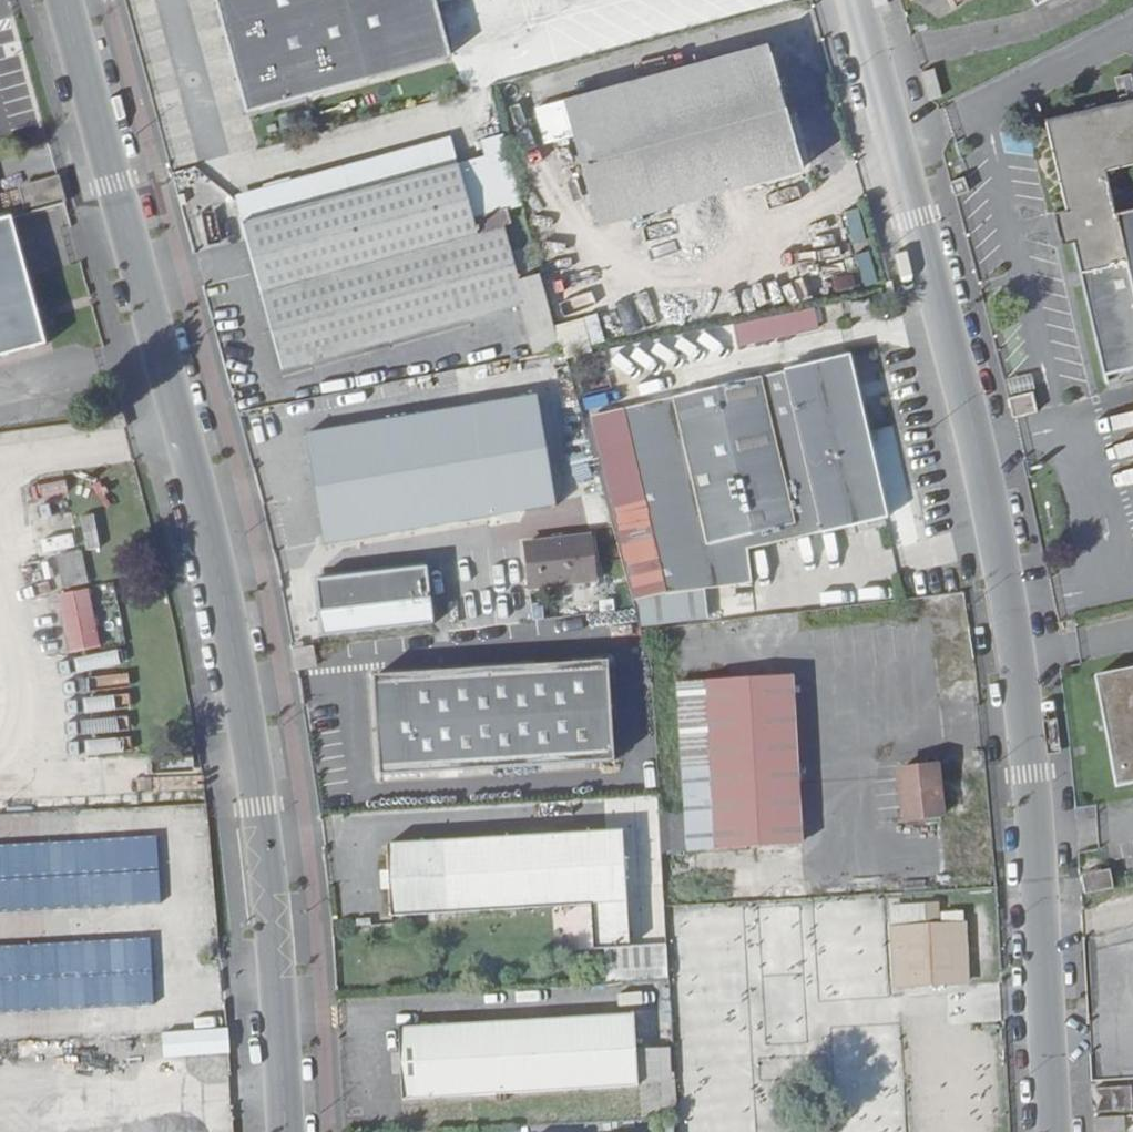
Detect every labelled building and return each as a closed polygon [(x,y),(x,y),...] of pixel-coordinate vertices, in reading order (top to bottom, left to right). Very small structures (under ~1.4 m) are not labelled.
[(439,0),(218,0),(249,113),(454,56),(439,0)] [(519,46),(688,0),(506,0),(519,46)] [(759,0),(688,0),(519,46),(528,78),(763,14),(759,0)] [(807,172),(772,44),(566,100),(601,229),(807,172)] [(509,228),(509,230),(531,224),(494,87),(467,95),(503,230),(509,228)] [(1050,124),(1070,211),(1057,214),(1064,246),(1076,244),(1097,335),(1109,381),(1132,376),(1132,105),(1050,124)] [(244,225),(461,166),(456,146),(240,209),(244,225)] [(509,230),(509,228),(503,230),(482,235),(462,166),(461,166),(244,225),(284,370),(529,303),(509,230)] [(66,201),(60,180),(23,190),(28,211),(66,201)] [(967,180),(955,183),(959,197),(971,194),(967,180)] [(48,347),(13,219),(0,223),(0,360),(48,347)] [(872,300),(851,303),(855,319),(875,316),(872,300)] [(737,343),(819,333),(816,311),(734,320),(737,343)] [(852,358),(625,410),(668,596),(705,591),(753,586),(750,551),(889,520),(852,358)] [(126,416),(119,393),(110,396),(116,418),(126,416)] [(1036,395),(1010,400),(1015,419),(1040,413),(1036,395)] [(327,545),(558,507),(540,398),(309,436),(327,545)] [(668,596),(625,410),(585,420),(649,627),(709,620),(705,591),(668,596)] [(129,430),(126,416),(115,418),(118,432),(129,430)] [(592,538),(528,546),(533,591),(598,583),(592,538)] [(82,591),(104,586),(97,555),(75,560),(82,591)] [(427,571),(319,584),(322,613),(430,601),(427,571)] [(91,656),(121,649),(107,592),(78,599),(91,656)] [(314,649),(294,651),(298,672),(318,669),(314,649)] [(609,664),(375,677),(382,778),(616,764),(609,664)] [(656,716),(653,672),(631,674),(633,717),(656,716)] [(1097,678),(1118,788),(1132,786),(1132,672),(1097,678)] [(793,677),(679,685),(689,851),(803,844),(793,677)] [(937,770),(899,773),(905,823),(942,818),(937,770)] [(666,885),(661,801),(637,802),(643,886),(666,885)] [(625,833),(390,846),(394,918),(594,907),(596,950),(632,948),(625,833)] [(133,909),(130,841),(0,846),(0,914),(133,909)] [(1085,878),(1088,896),(1116,891),(1113,872),(1085,878)] [(947,936),(898,939),(901,975),(948,973),(947,936)] [(141,1009),(138,942),(0,947),(0,1015),(141,1009)] [(636,1015),(401,1028),(405,1100),(640,1088),(636,1015)] [(229,1054),(228,1029),(162,1034),(164,1058),(229,1054)] [(1121,1113),(1119,1089),(1095,1090),(1096,1115),(1121,1113)] [(1121,1113),(1132,1113),(1132,1090),(1132,1089),(1119,1089),(1121,1113)] [(1096,1118),(1097,1131),(1128,1131),(1127,1116),(1096,1118)]
